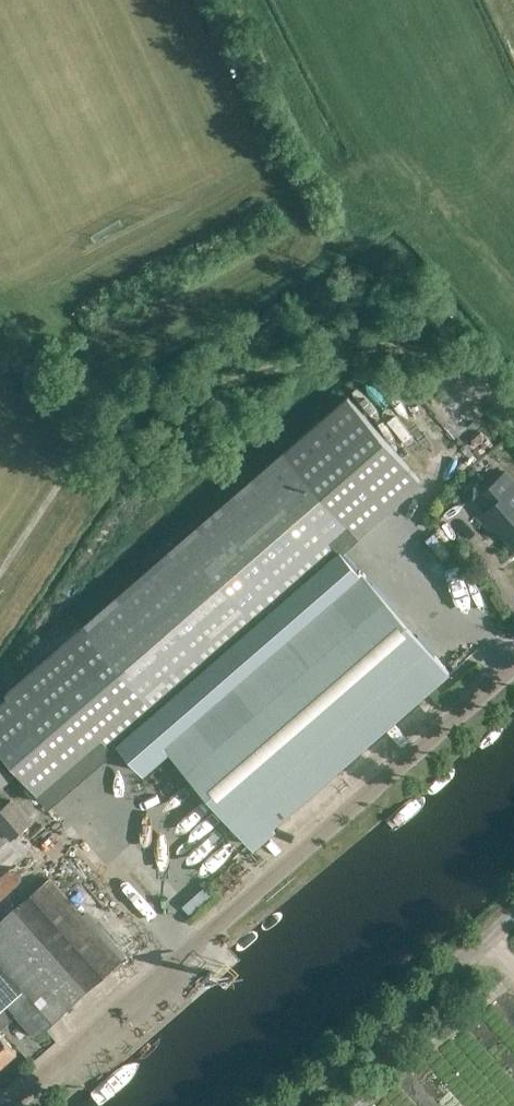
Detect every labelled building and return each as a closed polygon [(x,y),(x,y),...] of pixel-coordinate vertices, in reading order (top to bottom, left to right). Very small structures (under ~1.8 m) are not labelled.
[(9,695),(0,704),(0,749),(48,804),(118,744),(143,772),(168,750),(250,844),(448,672),(342,549),(420,480),(347,396),(7,692),(9,695)] [(479,516),(491,531),(495,528),(513,550),(513,480),(506,471),(479,494),(489,507),(479,516)] [(403,593),(417,585),(397,547),(382,555),(403,593)] [(459,612),(473,602),(448,564),(434,574),(459,612)] [(113,792),(135,773),(121,756),(99,775),(113,792)] [(13,774),(0,759),(0,785),(13,774)] [(11,799),(0,808),(0,823),(12,836),(29,820),(11,799)] [(113,897),(123,888),(98,863),(89,872),(113,897)] [(4,1005),(15,1017),(18,1015),(34,1034),(120,958),(49,877),(0,920),(0,1009),(4,1005)] [(15,1017),(4,1005),(0,1009),(0,1030),(15,1017)] [(17,1050),(0,1031),(0,1065),(17,1050)]
